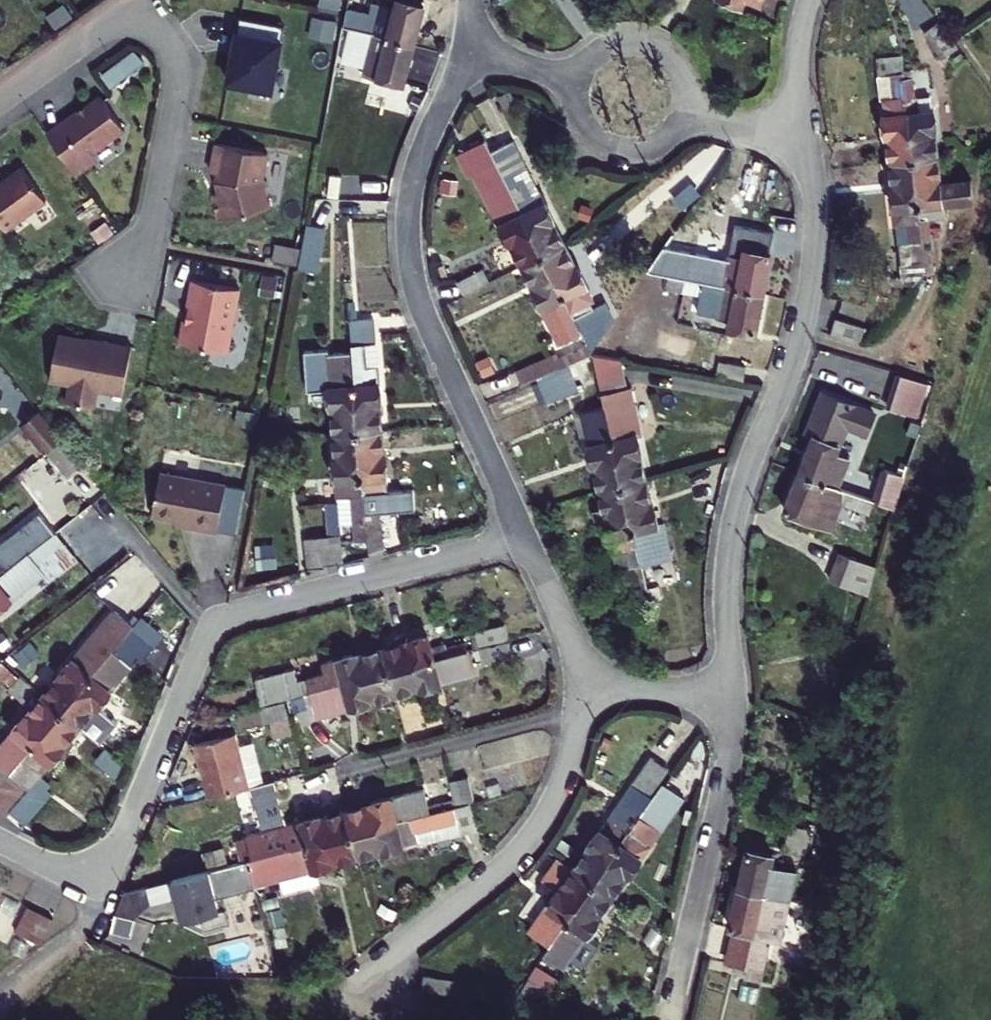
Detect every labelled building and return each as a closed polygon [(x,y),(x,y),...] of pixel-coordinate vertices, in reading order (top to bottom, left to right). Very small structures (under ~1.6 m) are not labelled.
[(370,34),(415,46),(425,6),(402,0),(401,0),(400,7),(379,1),(370,34)] [(360,15),(351,14),(348,28),(358,31),(360,15)] [(954,15),(937,26),(954,51),(970,39),(954,15)] [(239,31),(283,38),(285,25),(241,18),(239,31)] [(370,34),(358,31),(348,28),(340,79),(349,81),(354,48),(367,52),(363,67),(383,72),(381,79),(404,85),(415,46),(370,34)] [(283,38),(239,31),(230,83),(274,90),(283,38)] [(908,156),(927,155),(923,64),(922,47),(921,32),(915,33),(915,35),(898,36),(902,131),(906,130),(908,156)] [(129,46),(101,77),(116,90),(144,59),(129,46)] [(923,64),(927,155),(947,154),(946,129),(955,128),(954,108),(952,108),(951,88),(934,90),(933,63),(923,64)] [(79,113),(48,134),(77,176),(91,165),(93,155),(126,132),(102,99),(88,109),(89,111),(81,117),(79,113)] [(495,142),(544,234),(563,224),(552,202),(559,198),(541,166),(534,170),(514,132),(495,142)] [(490,134),(464,148),(506,227),(513,223),(525,245),(544,234),(495,142),(490,134)] [(270,153),(218,144),(213,173),(220,174),(219,183),(222,194),(215,196),(222,221),(273,207),(266,180),(270,153)] [(948,178),(947,154),(927,155),(931,246),(942,245),(941,214),(958,213),(958,198),(984,196),(984,175),(948,178)] [(922,247),(931,246),(927,155),(908,156),(908,180),(900,181),(902,222),(921,222),(922,247)] [(6,229),(47,201),(24,168),(0,184),(0,221),(6,229)] [(330,205),(313,205),(304,245),(320,249),(330,205)] [(575,245),(563,224),(544,234),(565,273),(591,259),(582,241),(575,245)] [(536,266),(529,270),(558,323),(584,309),(573,288),(565,273),(544,234),(525,245),(536,266)] [(687,243),(680,240),(674,251),(680,255),(687,243)] [(296,264),(298,246),(275,243),(272,261),(296,264)] [(744,257),(729,254),(723,285),(766,293),(773,254),(746,249),(744,257)] [(708,272),(686,269),(684,279),(706,283),(708,272)] [(240,288),(192,279),(186,308),(189,309),(187,321),(183,321),(179,342),(229,351),(240,288)] [(704,292),(706,283),(684,279),(683,288),(704,292)] [(581,283),(573,288),(584,309),(592,304),(581,283)] [(380,284),(350,287),(350,299),(352,315),(354,340),(356,360),(360,405),(379,403),(377,379),(387,377),(384,337),(364,338),(362,314),(382,312),(380,284)] [(759,332),(766,293),(723,285),(717,317),(734,320),(732,328),(759,332)] [(657,298),(650,294),(644,305),(650,308),(657,298)] [(382,312),(362,314),(364,338),(384,337),(382,312)] [(344,340),(354,340),(352,315),(342,316),(344,340)] [(597,320),(592,323),(598,335),(604,332),(597,320)] [(123,393),(132,345),(103,339),(102,344),(85,341),(86,337),(59,332),(49,379),(70,383),(66,400),(94,405),(97,388),(123,393)] [(568,353),(528,362),(530,374),(571,366),(568,353)] [(337,381),(339,406),(360,405),(356,360),(325,362),(327,382),(337,381)] [(618,388),(635,468),(655,464),(650,439),(654,437),(650,419),(655,418),(650,391),(645,392),(639,364),(613,361),(618,388)] [(577,368),(545,374),(550,397),(582,391),(577,368)] [(893,407),(925,414),(931,383),(900,376),(893,407)] [(610,447),(615,473),(635,468),(618,388),(589,395),(600,449),(610,447)] [(381,426),(379,403),(360,405),(370,523),(371,533),(386,531),(382,492),(377,492),(376,468),(394,467),(391,426),(381,426)] [(370,523),(360,405),(339,406),(341,430),(337,431),(342,486),(329,487),(332,519),(308,522),(311,552),(328,551),(328,548),(345,546),(342,508),(355,507),(356,524),(370,523)] [(21,427),(46,455),(63,440),(37,412),(21,427)] [(859,423),(834,416),(830,429),(855,437),(859,423)] [(77,434),(62,417),(52,426),(67,444),(77,434)] [(838,438),(812,431),(799,468),(842,483),(853,451),(835,446),(838,438)] [(95,457),(81,439),(69,449),(82,467),(95,457)] [(227,468),(161,455),(153,498),(190,505),(190,509),(218,514),(227,468)] [(660,488),(655,464),(635,468),(644,511),(673,504),(669,486),(660,488)] [(246,471),(227,468),(218,514),(236,518),(246,471)] [(614,503),(625,553),(652,548),(649,531),(644,511),(635,468),(615,473),(619,490),(609,493),(612,503),(614,503)] [(858,488),(842,483),(799,468),(788,506),(835,521),(844,495),(876,505),(879,495),(858,488)] [(10,482),(0,470),(0,490),(10,482)] [(861,479),(858,488),(879,495),(883,486),(861,479)] [(43,551),(62,535),(43,513),(19,533),(22,536),(0,555),(0,589),(43,551)] [(659,529),(649,531),(652,548),(654,554),(664,553),(659,529)] [(0,589),(0,616),(10,608),(13,611),(60,570),(64,574),(90,551),(79,539),(53,562),(43,551),(0,589)] [(867,595),(877,566),(838,553),(828,582),(867,595)] [(663,571),(657,572),(660,585),(666,583),(663,571)] [(657,572),(651,573),(654,586),(660,585),(657,572)] [(72,662),(57,680),(72,694),(144,605),(147,601),(124,582),(64,656),(72,662)] [(144,605),(72,694),(88,707),(103,688),(111,693),(155,638),(161,644),(173,629),(144,605)] [(414,624),(390,632),(396,651),(439,638),(431,610),(412,616),(414,624)] [(458,632),(439,638),(396,651),(401,670),(426,663),(429,673),(467,662),(460,641),(485,634),(487,641),(514,633),(509,617),(458,632)] [(364,631),(345,636),(348,648),(295,664),(293,657),(254,668),(261,692),(311,677),(396,651),(390,632),(367,639),(364,631)] [(378,677),(401,670),(396,651),(311,677),(320,706),(381,687),(378,677)] [(0,756),(0,784),(72,694),(57,680),(41,700),(33,693),(0,735),(0,743),(6,749),(0,756)] [(88,707),(72,694),(0,784),(0,790),(15,803),(53,755),(57,759),(76,736),(81,740),(90,729),(78,719),(88,707)] [(206,730),(220,783),(262,771),(247,718),(206,730)] [(490,736),(491,756),(543,753),(542,733),(490,736)] [(593,831),(577,851),(594,863),(648,791),(644,787),(659,766),(641,752),(586,826),(593,831)] [(458,787),(459,792),(488,784),(479,754),(465,758),(473,783),(458,787)] [(364,797),(341,804),(347,824),(431,800),(423,771),(362,789),(364,797)] [(431,800),(347,824),(353,843),(376,836),(379,844),(496,810),(488,784),(431,800)] [(632,860),(656,827),(642,817),(657,797),(648,791),(594,863),(610,875),(625,855),(632,860)] [(287,841),(347,824),(341,804),(316,811),(315,807),(242,828),(249,852),(265,848),(287,841)] [(265,848),(249,852),(236,856),(242,879),(331,854),(329,849),(353,843),(347,824),(287,841),(265,848)] [(778,841),(751,834),(742,874),(784,883),(794,886),(801,855),(776,850),(778,841)] [(530,912),(548,925),(594,863),(577,851),(562,839),(545,861),(559,872),(530,912)] [(594,896),(610,875),(594,863),(548,925),(541,935),(564,952),(601,901),(594,896)] [(175,897),(178,923),(218,918),(212,873),(155,880),(157,900),(175,897)] [(767,958),(784,883),(742,874),(733,914),(740,916),(732,950),(767,958)] [(0,890),(0,910),(8,895),(0,890)] [(151,905),(130,901),(126,919),(147,923),(151,905)] [(61,921),(32,907),(15,939),(44,954),(61,921)] [(439,968),(410,962),(407,978),(436,983),(439,968)] [(520,962),(504,984),(515,992),(531,971),(520,962)]
